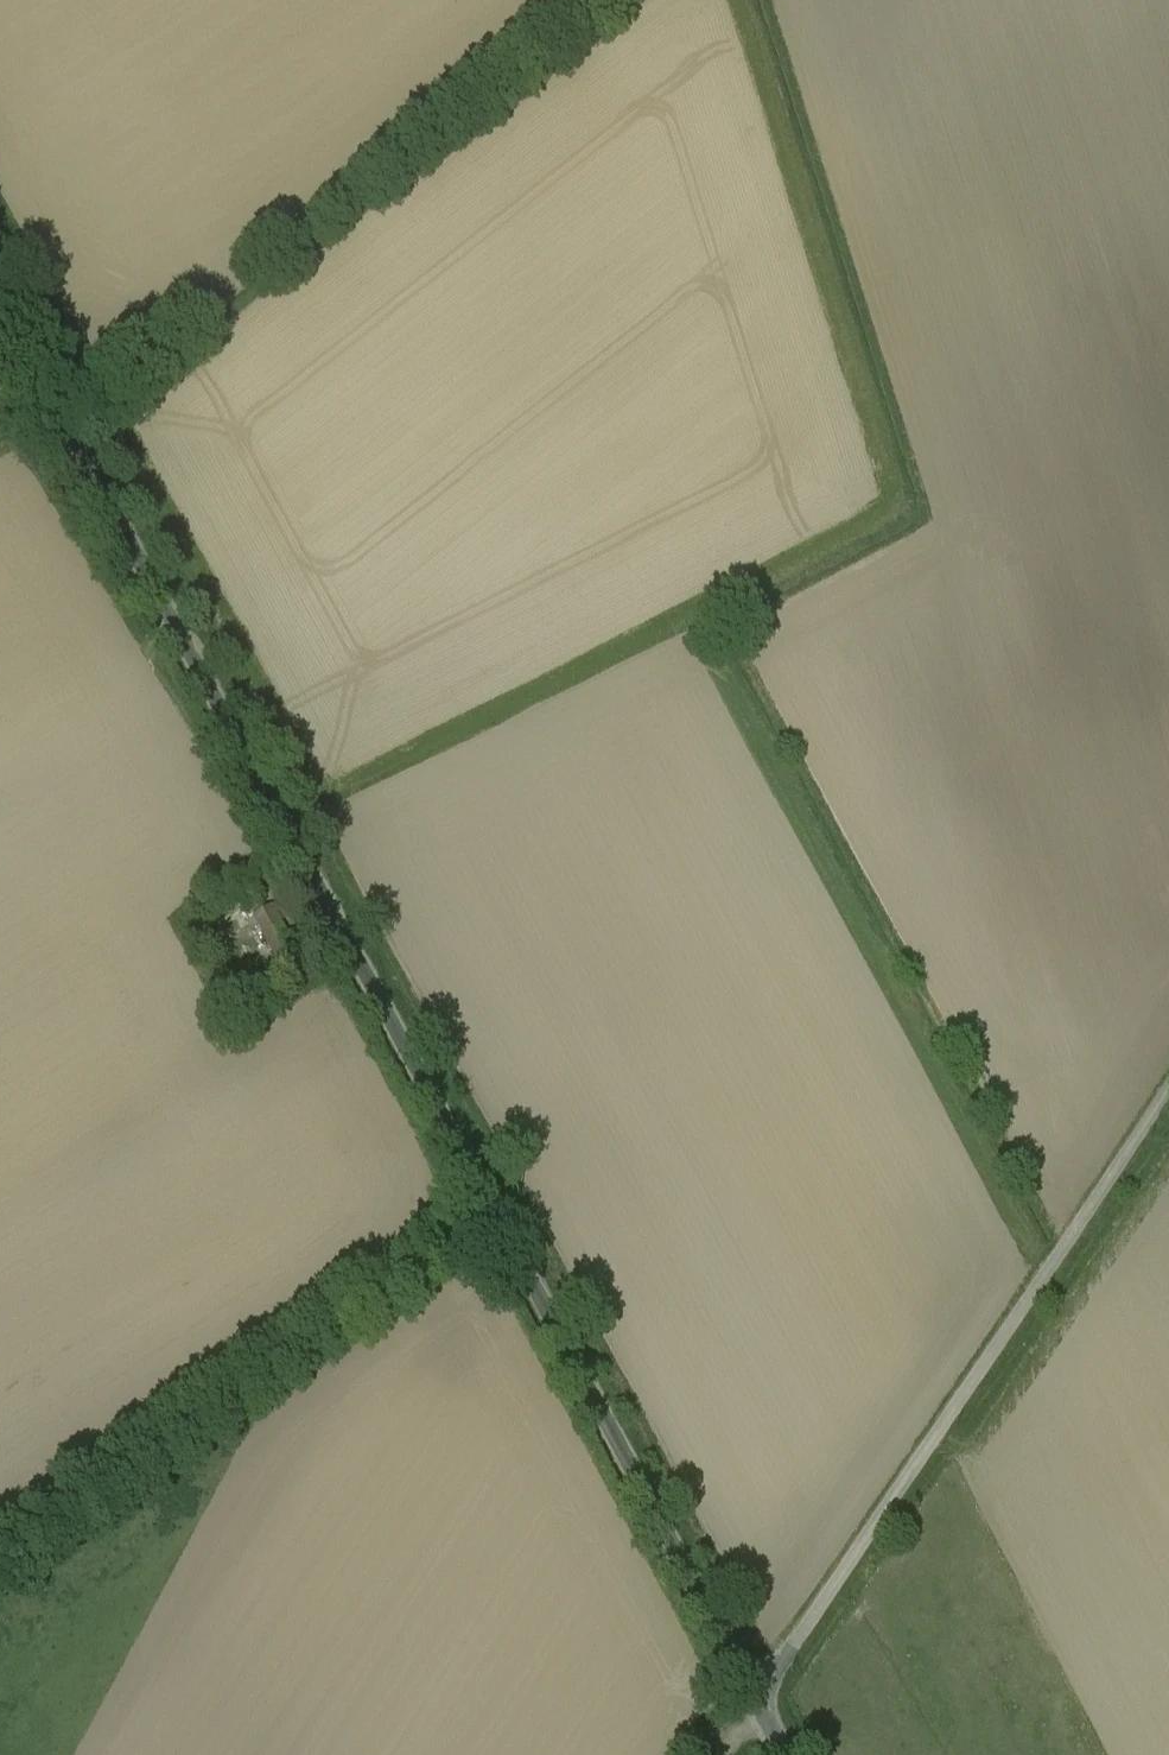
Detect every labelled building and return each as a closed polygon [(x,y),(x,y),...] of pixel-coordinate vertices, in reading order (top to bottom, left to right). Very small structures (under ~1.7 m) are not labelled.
[(259,912),(247,892),(207,914),(223,942),(252,926),(248,918),(259,912)] [(291,945),(274,913),(257,922),(269,945),(264,948),(271,960),(275,958),(284,974),(303,965),(295,951),(300,949),(296,942),(291,945)]
